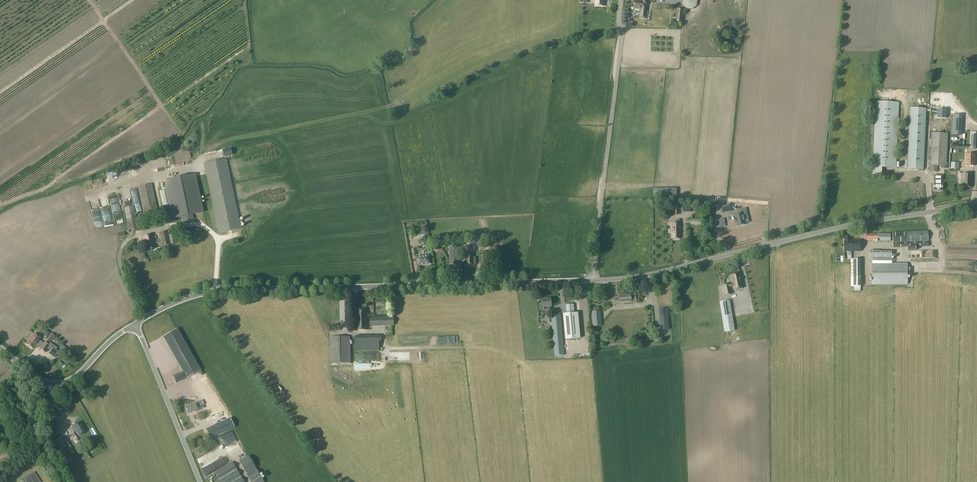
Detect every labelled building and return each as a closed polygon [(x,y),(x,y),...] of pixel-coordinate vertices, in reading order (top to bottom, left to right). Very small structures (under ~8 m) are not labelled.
[(648,0),(642,0),(642,2),(637,2),(637,1),(636,0),(635,0),(633,1),(633,2),(633,3),(634,4),(633,13),(639,14),(640,9),(641,9),(640,18),(647,19),(648,10),(646,10),(648,0)] [(684,10),(682,9),(679,8),(677,9),(675,21),(677,23),(680,23),(682,22),(684,10)] [(896,168),(899,102),(876,101),(872,174),(881,174),(882,167),(896,168)] [(910,108),(909,128),(907,169),(923,169),(925,129),(926,109),(910,108)] [(960,136),(961,115),(953,114),(952,135),(960,136)] [(948,134),(931,133),(929,171),(937,172),(938,165),(944,166),(944,168),(948,168),(948,163),(946,162),(948,134)] [(965,165),(975,166),(975,154),(966,153),(965,165)] [(226,159),(204,164),(219,233),(240,228),(226,159)] [(973,174),(962,173),(962,182),(961,182),(960,187),(972,187),(973,174)] [(192,215),(195,214),(202,212),(194,175),(184,177),(164,181),(172,219),(182,217),(183,222),(193,220),(192,215)] [(941,175),(933,175),(934,180),(936,180),(936,183),(934,183),(935,190),(944,189),(944,183),(940,183),(940,180),(941,179),(941,175)] [(144,214),(157,211),(151,184),(138,187),(144,214)] [(133,206),(124,208),(129,233),(139,231),(133,206)] [(740,214),(734,215),(736,226),(744,224),(744,223),(748,222),(744,208),(739,210),(740,214)] [(145,231),(160,228),(158,220),(143,223),(145,231)] [(680,238),(680,223),(672,223),(672,239),(680,238)] [(160,239),(154,240),(152,235),(142,237),(145,250),(155,248),(155,244),(161,243),(161,247),(171,245),(170,244),(176,243),(173,230),(158,233),(160,239)] [(928,241),(928,231),(892,233),(893,248),(907,247),(907,251),(916,250),(916,247),(929,246),(928,241)] [(421,237),(423,247),(430,246),(429,241),(430,241),(429,236),(421,237)] [(844,236),(844,251),(861,251),(861,239),(851,239),(851,236),(844,236)] [(482,237),(469,238),(470,248),(482,247),(482,237)] [(458,247),(449,247),(450,263),(459,263),(458,247)] [(874,251),(870,251),(870,259),(891,259),(891,251),(874,251)] [(476,264),(475,257),(474,257),(474,253),(466,254),(466,264),(476,264)] [(417,258),(419,266),(430,264),(429,255),(417,258)] [(861,259),(851,259),(851,277),(861,277),(861,259)] [(907,263),(872,263),(872,298),(907,298),(907,263)] [(755,272),(746,274),(751,302),(758,301),(756,292),(758,292),(755,272)] [(743,288),(740,273),(730,275),(732,283),(722,285),(724,295),(731,294),(730,287),(733,287),(734,290),(743,288)] [(624,294),(619,295),(620,298),(615,299),(616,304),(623,304),(623,303),(636,302),(636,294),(624,295),(624,294)] [(542,300),(543,310),(551,310),(551,306),(551,299),(542,300)] [(720,302),(724,332),(734,331),(729,300),(720,302)] [(753,318),(766,318),(765,305),(755,305),(756,308),(753,308),(753,318)] [(734,310),(736,316),(743,314),(741,307),(734,310)] [(671,317),(670,308),(658,309),(660,330),(670,329),(669,317),(671,317)] [(356,317),(357,330),(367,330),(367,317),(366,317),(366,310),(357,310),(357,317),(356,317)] [(592,312),(593,327),(602,326),(600,311),(592,312)] [(578,313),(563,314),(565,339),(580,338),(578,313)] [(555,356),(564,355),(560,314),(551,315),(555,356)] [(370,326),(394,325),(394,316),(370,316),(370,326)] [(163,336),(183,371),(173,375),(176,383),(187,378),(201,370),(178,328),(163,336)] [(40,340),(41,339),(34,333),(26,344),(33,349),(35,346),(37,348),(38,346),(40,348),(46,352),(50,346),(45,341),(43,343),(40,340)] [(350,336),(330,337),(330,363),(351,363),(350,336)] [(379,336),(355,336),(355,351),(380,351),(379,336)] [(54,358),(59,352),(54,347),(49,353),(54,358)] [(184,386),(187,385),(191,394),(195,393),(196,396),(204,393),(201,384),(194,386),(191,377),(182,380),(184,386)] [(198,409),(197,408),(204,405),(202,400),(195,403),(186,407),(188,413),(198,409)] [(49,421),(59,416),(56,411),(46,416),(49,421)] [(229,418),(223,420),(227,429),(234,426),(229,418)] [(86,431),(79,422),(73,426),(79,436),(86,431)] [(71,447),(65,439),(63,441),(60,437),(54,441),(56,445),(55,445),(57,448),(58,448),(60,451),(65,447),(66,450),(71,447)] [(8,452),(0,454),(0,462),(10,459),(8,452)] [(246,473),(255,468),(248,456),(239,461),(246,473)] [(219,480),(215,481),(244,481),(232,462),(226,466),(214,472),(219,480)] [(246,473),(251,481),(264,481),(255,468),(246,473)]
